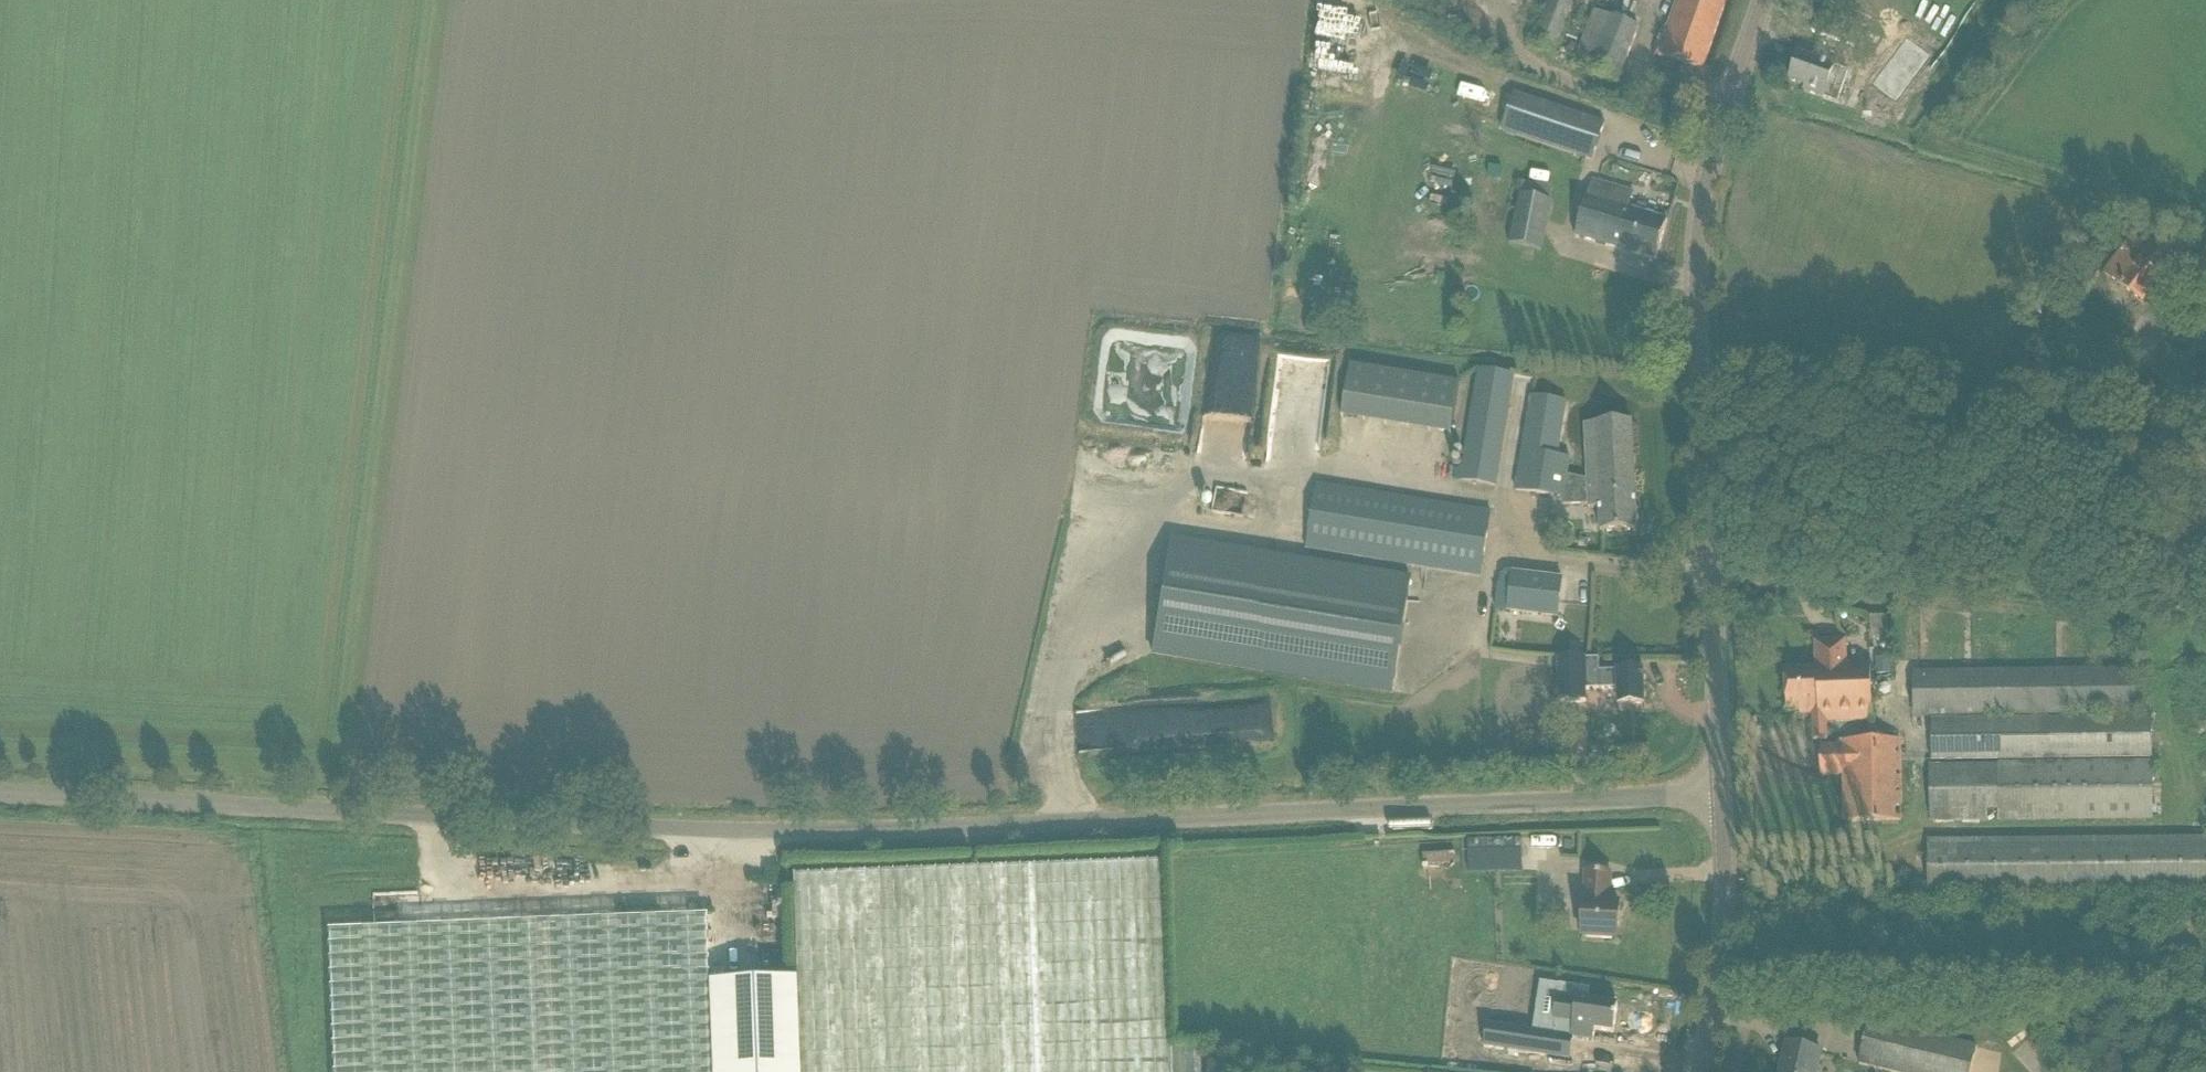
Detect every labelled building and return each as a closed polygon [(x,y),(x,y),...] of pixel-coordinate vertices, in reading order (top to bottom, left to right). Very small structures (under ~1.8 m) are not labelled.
[(1553,55),(1572,6),(1558,0),(1550,0),(1531,47),(1553,55)] [(1703,72),(1727,0),(1678,0),(1659,56),(1703,72)] [(1572,68),(1617,86),(1639,29),(1618,21),(1594,11),(1572,68)] [(1875,86),(1870,99),(1897,110),(1915,76),(1926,81),(1931,70),(1920,66),(1924,58),(1902,46),(1896,43),(1887,61),(1907,72),(1906,74),(1901,72),(1888,69),(1888,70),(1881,66),(1871,84),(1875,86)] [(1803,92),(1824,100),(1858,112),(1866,89),(1845,82),(1848,73),(1799,56),(1790,83),(1805,88),(1803,92)] [(1502,129),(1572,153),(1592,161),(1605,123),(1585,116),(1515,92),(1502,129)] [(1575,237),(1656,261),(1668,221),(1628,209),(1634,193),(1612,186),(1593,181),(1575,237)] [(1549,202),(1552,189),(1523,183),(1509,244),(1542,251),(1553,203),(1549,202)] [(2105,273),(2143,303),(2177,259),(2160,245),(2156,242),(2148,252),(2131,239),(2105,273)] [(2205,282),(2205,250),(2198,260),(2188,253),(2182,262),(2205,282)] [(1264,399),(1318,404),(1321,377),(1313,376),(1315,355),(1269,350),(1264,399)] [(1453,431),(1459,378),(1350,365),(1343,417),(1453,431)] [(1461,481),(1496,487),(1514,376),(1479,371),(1461,481)] [(1568,477),(1570,460),(1557,457),(1567,402),(1531,397),(1516,491),(1563,498),(1563,505),(1589,505),(1589,509),(1600,509),(1601,534),(1615,533),(1637,532),(1632,423),(1585,425),(1588,481),(1568,477)] [(1306,548),(1481,577),(1492,514),(1317,485),(1306,548)] [(1392,693),(1410,581),(1170,542),(1152,653),(1392,693)] [(1497,610),(1558,617),(1562,580),(1540,577),(1505,573),(1501,577),(1497,610)] [(1800,715),(1813,714),(1814,741),(1827,741),(1826,723),(1872,721),(1871,663),(1848,664),(1846,642),(1815,643),(1816,669),(1785,671),(1787,711),(1800,711),(1800,715)] [(1566,662),(1559,662),(1560,703),(1586,703),(1585,691),(1618,690),(1618,706),(1644,705),(1644,671),(1599,673),(1599,661),(1566,662)] [(1914,674),(1914,718),(2136,714),(2135,670),(1914,674)] [(1930,721),(1930,763),(2152,759),(2151,718),(2010,720),(1930,721)] [(1838,741),(1838,746),(1821,746),(1821,775),(1845,775),(1845,822),(1901,822),(1900,740),(1838,741)] [(1930,768),(1931,822),(2153,820),(2152,763),(1998,765),(1998,767),(1930,768)] [(1833,831),(1833,847),(1846,847),(1846,831),(1833,831)] [(1470,870),(1523,869),(1523,839),(1469,840),(1470,870)] [(1929,897),(2205,895),(2205,840),(1929,842),(1929,897)] [(1200,1051),(1168,1052),(1161,863),(792,877),(797,980),(760,981),(757,978),(752,978),(750,981),(707,983),(710,1071),(1200,1071),(1200,1051)] [(1619,905),(1609,905),(1611,874),(1586,873),(1584,903),(1582,938),(1618,940),(1619,905)] [(329,931),(334,1071),(710,1071),(707,983),(704,917),(329,931)] [(1562,985),(1554,1036),(1595,1042),(1597,1030),(1616,1033),(1620,1006),(1589,1001),(1591,989),(1562,985)] [(1859,1065),(1890,1071),(1971,1071),(1977,1048),(1870,1022),(1859,1065)] [(1486,1026),(1483,1048),(1544,1058),(1547,1035),(1486,1026)] [(1821,1053),(1787,1045),(1780,1071),(1817,1071),(1821,1053)]
